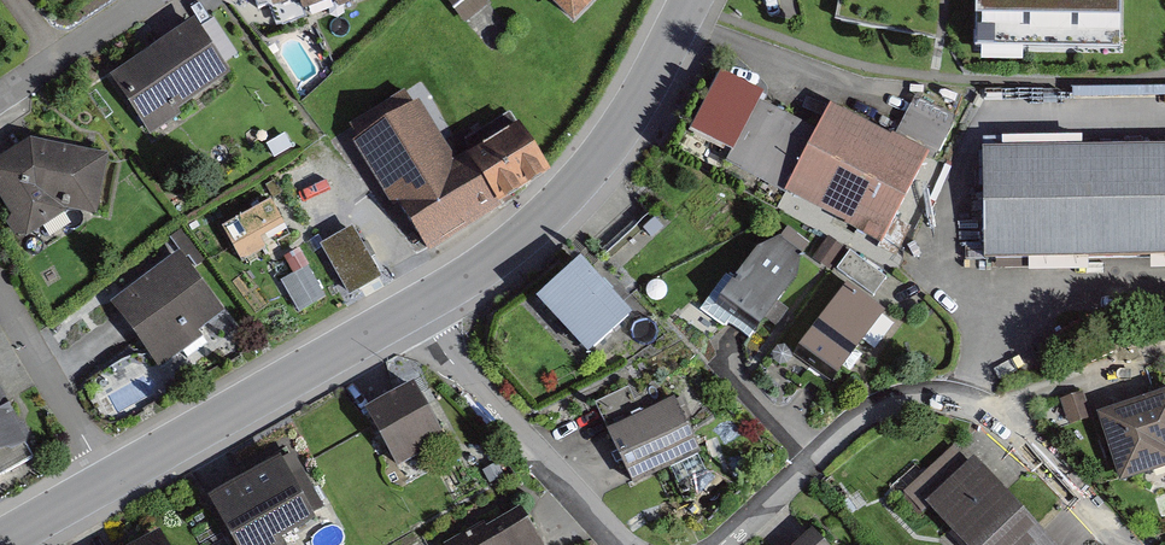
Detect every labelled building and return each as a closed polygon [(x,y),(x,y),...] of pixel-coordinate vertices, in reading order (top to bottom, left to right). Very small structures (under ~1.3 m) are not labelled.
[(298,10),(322,0),(294,0),(298,10)] [(332,12),(362,0),(327,0),(332,12)] [(485,0),(451,0),(468,19),(487,3),(485,0)] [(567,23),(590,0),(544,0),(567,23)] [(976,30),(1120,31),(1121,0),(976,0),(976,30)] [(224,77),(186,21),(105,75),(142,131),(224,77)] [(451,161),(408,91),(348,127),(424,250),(549,174),(516,121),(451,161)] [(811,132),(753,101),(724,155),(882,238),(925,158),(825,105),(811,132)] [(0,159),(0,199),(21,235),(63,208),(94,214),(104,155),(28,140),(0,159)] [(983,148),(984,258),(1164,257),(1164,146),(983,148)] [(381,280),(352,228),(322,245),(351,297),(381,280)] [(812,258),(774,231),(719,310),(757,336),(812,258)] [(224,317),(175,254),(109,306),(158,368),(224,317)] [(631,316),(579,257),(541,291),(593,349),(631,316)] [(883,306),(847,280),(794,352),(830,378),(883,306)] [(445,440),(411,383),(362,412),(396,469),(445,440)] [(29,439),(0,393),(0,457),(29,439)] [(1091,422),(1080,393),(1061,399),(1072,428),(1091,422)] [(1101,417),(1124,482),(1164,468),(1164,395),(1101,417)] [(698,455),(673,400),(606,429),(631,485),(698,455)] [(949,452),(905,492),(921,510),(924,507),(959,544),(1056,544),(978,458),(965,470),(949,452)] [(207,499),(232,544),(282,544),(280,541),(318,520),(284,457),(207,499)] [(518,513),(489,531),(483,521),(444,544),(538,544),(518,513)] [(133,544),(169,544),(162,530),(133,544)] [(806,536),(796,544),(815,544),(806,536)]
